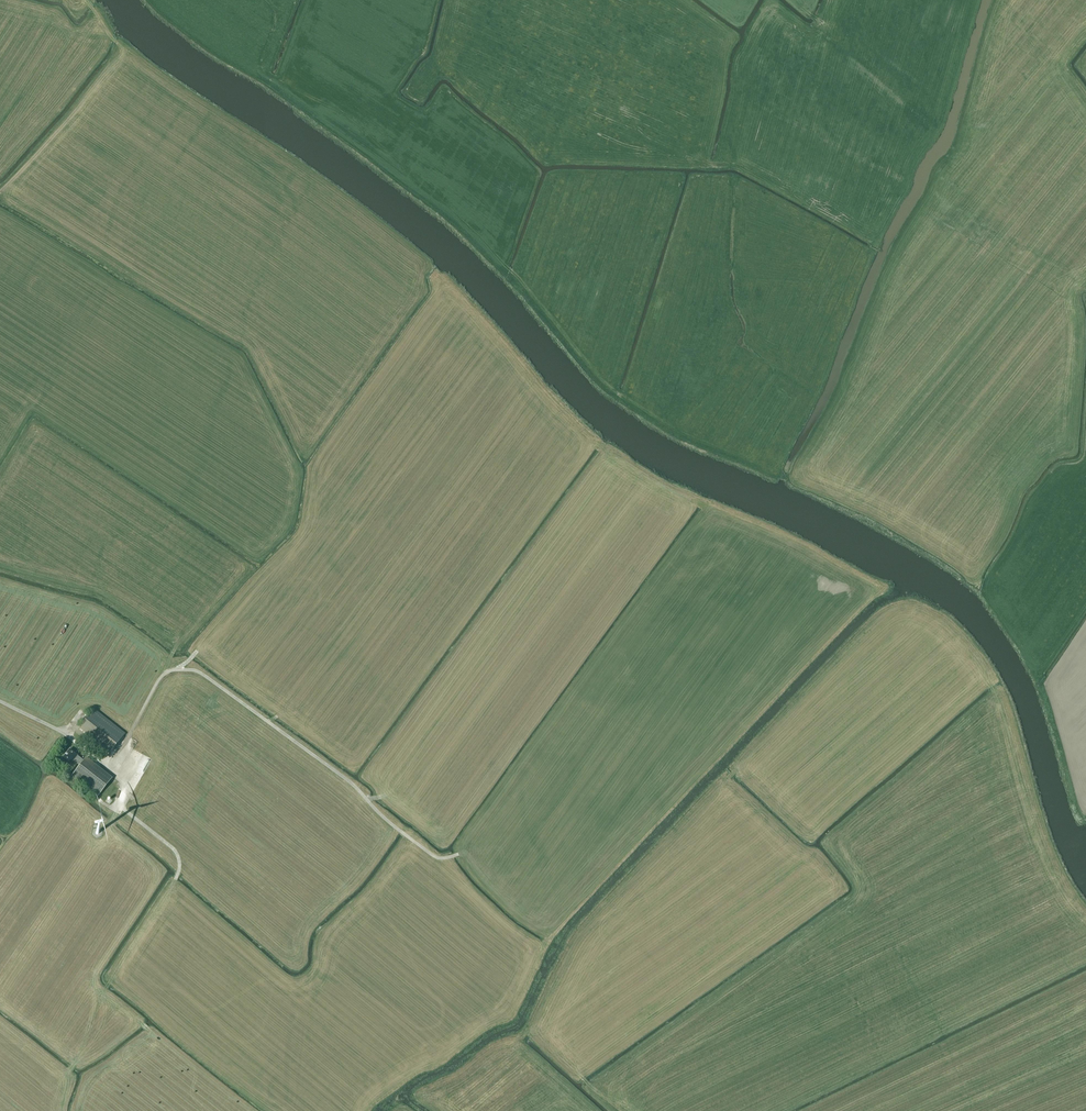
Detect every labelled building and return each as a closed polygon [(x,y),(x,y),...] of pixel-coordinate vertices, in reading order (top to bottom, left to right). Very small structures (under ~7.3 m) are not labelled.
[(107,756),(125,734),(94,710),(76,732),(107,756)] [(74,760),(80,766),(71,777),(97,798),(112,778),(86,758),(83,761),(77,756),(78,755),(70,749),(62,760),(69,766),(74,760)]
